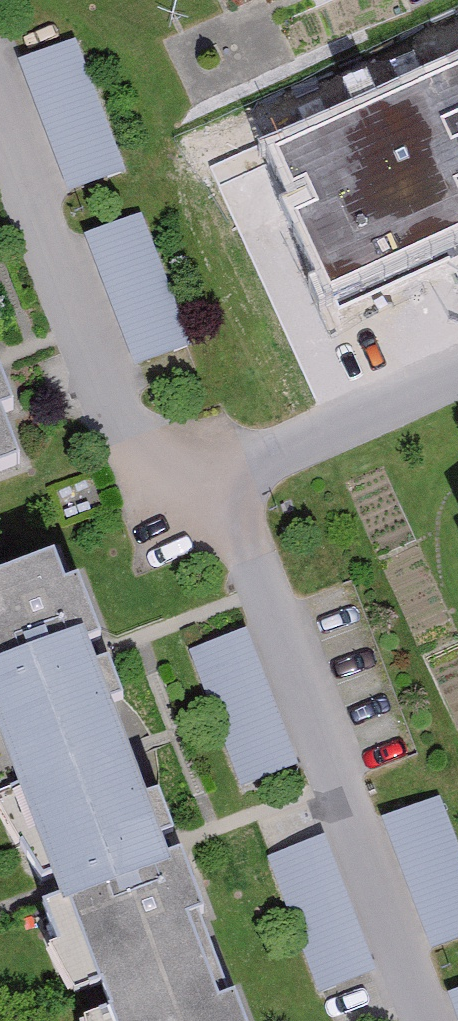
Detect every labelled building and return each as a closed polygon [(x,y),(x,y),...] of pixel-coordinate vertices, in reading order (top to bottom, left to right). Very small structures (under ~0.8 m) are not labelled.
[(431,57),(457,118),(457,45),(431,57)] [(123,176),(74,48),(23,67),(72,195),(123,176)] [(192,347),(145,220),(91,239),(137,367),(192,347)] [(50,465),(0,323),(0,482),(50,465)] [(84,552),(0,585),(0,714),(121,1020),(268,1020),(84,552)] [(192,656),(241,792),(296,773),(247,637),(192,656)] [(437,955),(457,948),(457,857),(438,803),(388,821),(437,955)] [(369,979),(319,845),(267,864),(317,998),(369,979)]
